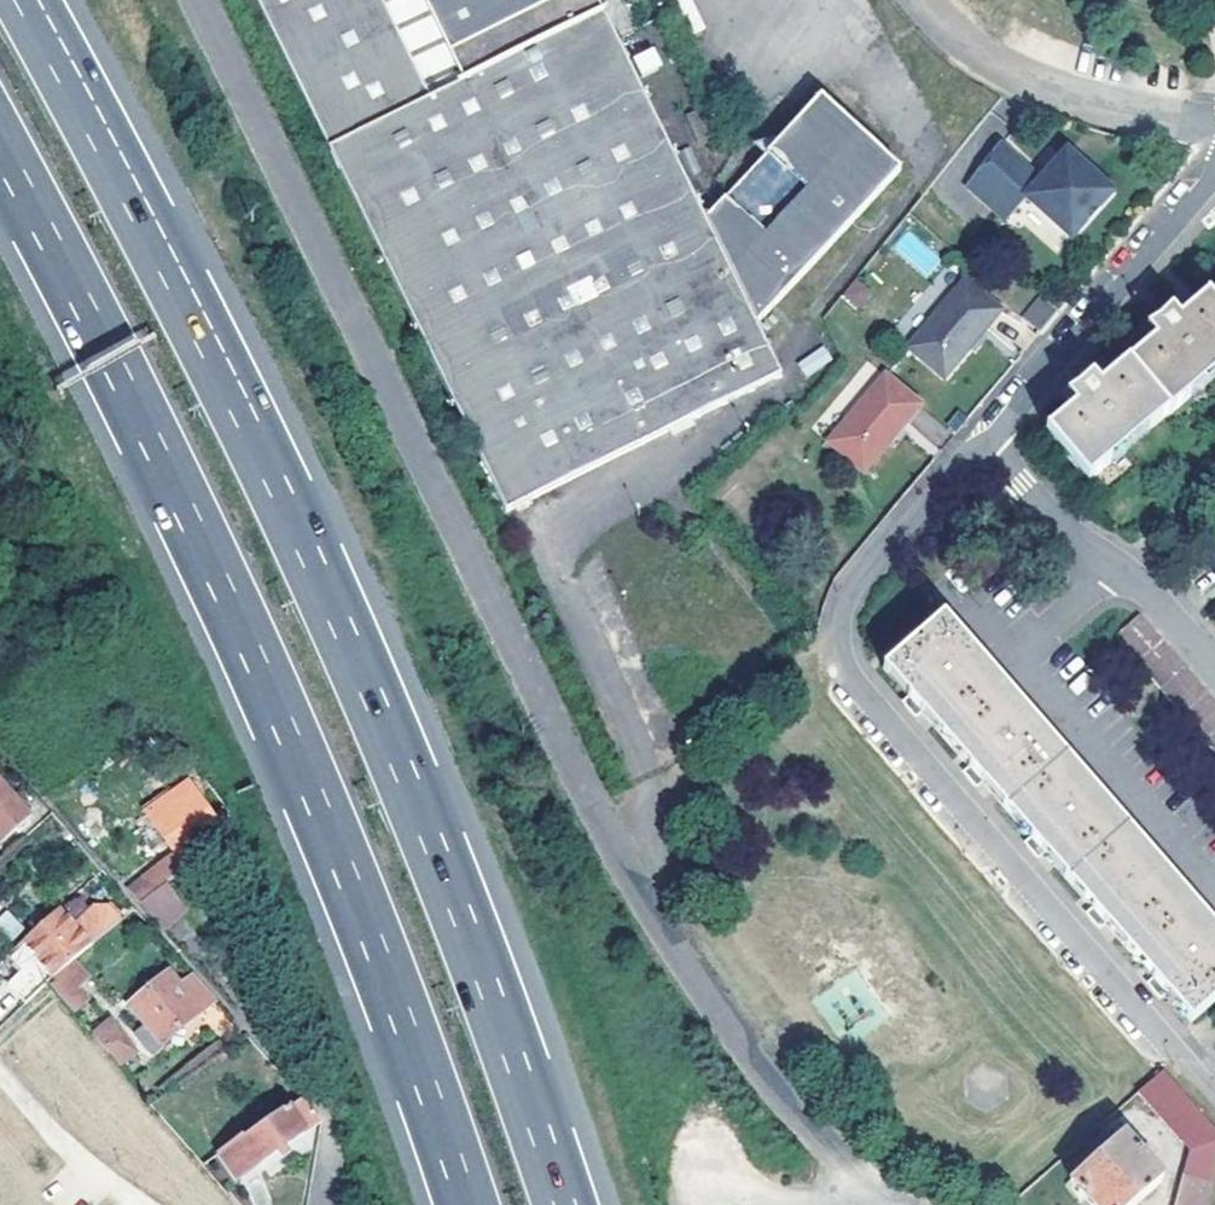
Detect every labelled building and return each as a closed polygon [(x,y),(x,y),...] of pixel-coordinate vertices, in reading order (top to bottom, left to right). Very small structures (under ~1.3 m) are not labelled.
[(306,99),(320,127),(334,156),(415,323),(467,429),(506,510),(567,481),(650,442),(782,378),(754,318),(706,219),(601,0),(259,0),(275,33),(306,99)] [(634,52),(639,74),(662,68),(656,47),(634,52)] [(706,219),(754,318),(894,173),(813,109),(767,150),(706,219)] [(1001,151),(975,184),(1062,255),(1113,192),(1066,154),(1042,184),(1001,151)] [(858,310),(874,293),(858,278),(842,294),(858,310)] [(911,345),(912,345),(946,376),(1002,309),(968,281),(911,345)] [(1040,330),(1057,309),(1039,295),(1023,316),(1040,330)] [(1049,429),(1090,479),(1113,461),(1111,458),(1148,427),(1149,429),(1192,394),(1190,391),(1214,371),(1214,303),(1209,296),(1180,318),(1173,310),(1165,317),(1149,329),(1157,339),(1102,385),(1094,377),(1082,388),(1068,397),(1076,407),(1049,429)] [(1159,310),(1165,317),(1173,310),(1167,303),(1159,310)] [(797,360),(804,375),(833,362),(827,347),(797,360)] [(831,439),(866,469),(922,404),(887,373),(831,439)] [(1044,430),(1035,438),(1039,443),(1049,436),(1044,430)] [(1137,608),(1113,630),(1214,746),(1214,699),(1137,608)] [(944,614),(885,666),(1191,1021),(1214,1000),(1214,927),(944,614)] [(17,824),(20,827),(28,820),(25,817),(29,813),(0,780),(0,839),(17,824)] [(186,782),(146,811),(171,846),(211,817),(186,782)] [(140,900),(166,881),(206,851),(197,839),(150,874),(149,872),(126,888),(137,901),(140,900)] [(999,869),(1004,876),(1010,871),(1005,865),(999,869)] [(166,881),(140,900),(148,910),(162,927),(186,908),(174,892),(166,881)] [(54,907),(9,946),(3,951),(16,966),(19,971),(7,980),(23,1000),(36,990),(46,982),(46,981),(79,953),(88,945),(54,907)] [(0,918),(0,928),(10,940),(23,930),(8,911),(0,918)] [(70,983),(90,966),(79,953),(46,981),(46,982),(72,1010),(85,1000),(70,983)] [(1089,974),(1097,982),(1103,977),(1095,969),(1089,974)] [(133,1033),(149,1052),(160,1042),(161,1044),(213,999),(192,975),(180,986),(167,970),(128,1004),(144,1023),(133,1033)] [(129,1043),(110,1020),(95,1033),(114,1056),(129,1043)] [(233,1034),(223,1022),(214,1031),(225,1043),(233,1034)] [(1006,1097),(1004,1074),(980,1063),(959,1079),(961,1104),(985,1114),(1006,1097)] [(1181,1176),(1173,1204),(1203,1204),(1209,1183),(1214,1156),(1214,1127),(1169,1082),(1160,1072),(1137,1091),(1178,1143),(1189,1146),(1181,1176)] [(239,1176),(318,1122),(320,1120),(318,1118),(302,1099),(246,1138),(243,1134),(220,1150),(239,1176)] [(1072,1179),(1095,1204),(1134,1204),(1164,1180),(1124,1135),(1072,1179)]
